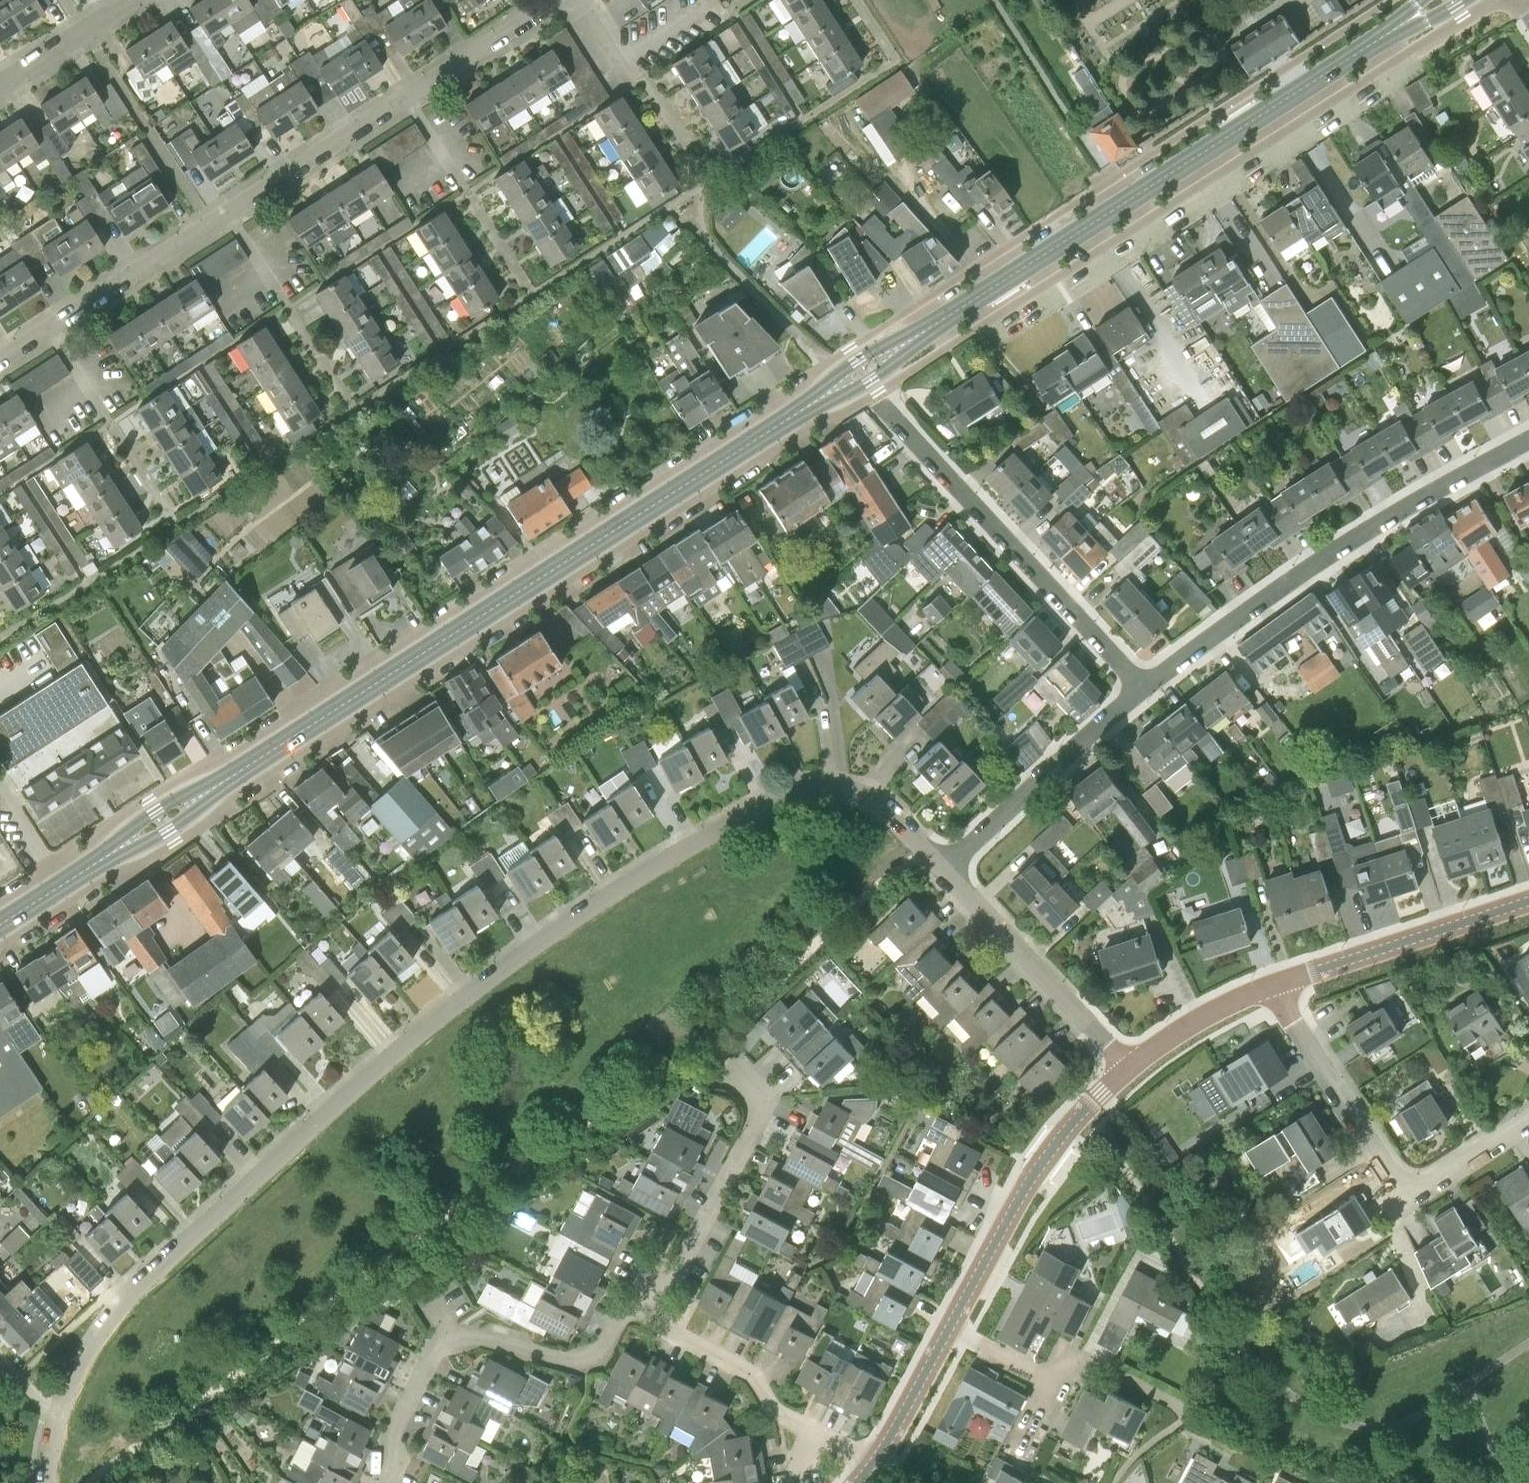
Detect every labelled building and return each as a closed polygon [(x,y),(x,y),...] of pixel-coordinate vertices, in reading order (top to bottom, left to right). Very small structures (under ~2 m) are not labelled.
[(22,28),(4,0),(2,0),(0,1),(0,42),(22,28)] [(22,28),(44,14),(35,0),(4,0),(22,28)] [(209,60),(218,53),(216,49),(227,41),(222,34),(233,27),(215,0),(202,0),(189,8),(205,32),(194,39),(209,60)] [(273,18),(261,0),(255,0),(249,4),(247,0),(215,0),(233,27),(234,27),(231,23),(243,15),(250,27),(260,20),(263,25),(273,18)] [(273,18),(283,12),(280,7),(290,1),(289,0),(261,0),(273,18)] [(364,16),(361,11),(354,0),(346,0),(341,3),(353,22),(364,16)] [(431,3),(435,0),(397,0),(405,12),(424,41),(446,27),(431,3)] [(466,13),(486,0),(463,0),(459,3),(466,13)] [(792,17),(819,0),(781,0),(792,17)] [(833,21),(820,0),(819,0),(792,17),(806,39),(833,21)] [(1345,15),(1336,0),(1313,0),(1329,25),(1345,15)] [(401,56),(424,41),(405,12),(393,20),(386,9),(377,15),(372,9),(364,16),(377,37),(386,32),(401,56)] [(756,40),(764,35),(750,14),(742,19),(756,40)] [(1250,73),(1251,75),(1276,59),(1302,42),(1284,15),(1260,31),(1233,47),(1241,59),(1235,63),(1244,77),(1250,73)] [(342,53),(360,82),(383,68),(367,44),(377,37),(364,16),(353,22),(356,27),(349,32),(347,33),(354,45),(342,53)] [(198,66),(209,60),(194,39),(184,45),(169,21),(147,35),(166,65),(178,57),(185,68),(195,62),(198,66)] [(819,60),(847,42),(833,21),(806,39),(819,60)] [(743,48),(751,43),(737,22),(729,27),(743,48)] [(551,50),(571,37),(565,27),(545,40),(551,49),(551,50)] [(130,80),(143,101),(154,94),(152,90),(161,84),(154,73),(166,65),(147,35),(125,50),(140,74),(130,80)] [(769,62),(777,57),(764,35),(756,40),(769,62)] [(551,50),(558,59),(578,47),(571,37),(551,50)] [(686,85),(715,67),(725,60),(726,56),(715,40),(711,39),(672,63),(686,85)] [(847,42),(819,60),(833,81),(861,64),(847,42)] [(757,70),(765,65),(751,43),(743,48),(757,70)] [(1495,105),(1525,86),(1517,74),(1516,72),(1521,69),(1505,43),(1472,64),(1482,79),(1480,80),(1495,105)] [(558,59),(564,69),(584,57),(578,47),(558,59)] [(570,78),(564,69),(558,59),(551,50),(551,49),(530,63),(548,92),(570,78)] [(338,97),(360,82),(342,53),(329,61),(322,50),(312,56),(309,52),(299,58),(313,79),(323,73),(338,97)] [(564,69),(570,78),(570,79),(590,66),(584,57),(564,69)] [(783,83),(790,78),(777,57),(769,62),(783,83)] [(277,95),(295,124),(318,109),(303,86),(313,79),(299,58),(288,65),(291,70),(270,83),(278,95),(277,95)] [(214,68),(209,60),(198,66),(204,75),(214,69),(214,68)] [(526,106),(548,92),(530,63),(508,77),(526,106)] [(770,91),(778,86),(765,65),(757,70),(770,91)] [(570,79),(577,89),(597,76),(590,66),(570,79)] [(700,107),(729,88),(715,67),(686,85),(700,107)] [(897,160),(917,146),(892,108),(916,91),(902,70),(856,100),(897,160)] [(1406,88),(1421,112),(1434,104),(1431,98),(1440,92),(1429,74),(1419,80),(1406,88)] [(577,89),(583,99),(603,86),(597,76),(577,89)] [(104,128),(129,112),(110,83),(105,86),(110,93),(100,100),(85,77),(63,91),(81,120),(93,112),(104,128)] [(505,120),(526,106),(508,77),(487,91),(505,120)] [(797,105),(805,100),(790,78),(783,83),(797,105)] [(1139,146),(1139,145),(1132,134),(1133,133),(1121,113),(1120,111),(1116,113),(1095,80),(1083,87),(1099,112),(1087,120),(1093,128),(1091,130),(1099,143),(1101,142),(1114,162),(1139,146)] [(585,101),(590,109),(609,96),(603,86),(583,99),(585,101)] [(784,113),(792,108),(778,86),(770,91),(784,113)] [(1528,134),(1528,93),(1525,86),(1495,105),(1510,128),(1513,127),(1521,140),(1528,134)] [(714,128),(742,110),(729,88),(700,107),(714,128)] [(46,135),(59,156),(69,149),(67,145),(76,139),(69,127),(81,120),(63,91),(41,105),(56,129),(46,135)] [(273,138),(295,124),(277,95),(265,103),(258,91),(248,98),(245,93),(234,100),(248,121),(258,114),(273,138)] [(483,133),(505,120),(487,91),(465,105),(483,133)] [(607,136),(636,118),(622,96),(593,115),(607,136)] [(213,136),(231,165),(253,151),(238,127),(248,121),(234,100),(224,106),(227,111),(217,118),(224,129),(213,136)] [(574,108),(579,117),(590,109),(585,101),(574,108)] [(714,128),(728,149),(756,131),(742,110),(714,128)] [(59,156),(46,135),(36,142),(20,118),(0,131),(0,135),(17,161),(29,153),(40,169),(50,163),(63,182),(72,176),(59,156)] [(621,158),(649,139),(636,118),(607,136),(621,158)] [(542,129),(548,137),(559,130),(553,122),(542,129)] [(415,150),(427,143),(415,123),(403,131),(415,150)] [(1412,180),(1435,165),(1445,158),(1431,136),(1421,143),(1410,125),(1387,140),(1395,154),(1412,180)] [(536,144),(548,137),(542,129),(531,136),(536,144)] [(404,158),(415,150),(403,131),(391,138),(404,158)] [(560,136),(567,147),(575,142),(568,131),(560,136)] [(209,180),(231,165),(213,136),(200,144),(193,133),(183,139),(181,135),(170,142),(184,162),(194,156),(209,180)] [(1521,140),(1525,147),(1523,148),(1528,157),(1528,134),(1521,140)] [(15,185),(5,169),(17,161),(0,135),(0,195),(15,185)] [(392,165),(404,158),(391,138),(379,146),(392,165)] [(562,166),(569,161),(555,139),(548,144),(562,166)] [(635,179),(663,161),(649,139),(621,158),(635,179)] [(131,149),(139,160),(150,154),(142,142),(131,149)] [(1293,161),(1304,177),(1316,169),(1334,198),(1350,188),(1321,143),(1293,161)] [(380,173),(392,165),(379,146),(367,153),(374,163),(380,173)] [(1008,203),(1012,201),(988,169),(978,176),(968,163),(958,171),(938,146),(925,157),(967,209),(979,199),(985,207),(991,204),(997,212),(1000,210),(1003,209),(1007,206),(1008,203)] [(515,158),(510,149),(499,157),(503,165),(515,158)] [(1442,302),(1478,279),(1435,216),(1412,180),(1395,154),(1385,160),(1379,150),(1355,166),(1383,209),(1406,194),(1410,201),(1406,204),(1434,247),(1415,259),(1442,302)] [(140,184),(128,191),(146,220),(168,205),(153,181),(163,175),(150,154),(129,167),(140,184)] [(508,200),(537,182),(549,173),(542,164),(530,172),(523,160),(494,178),(508,200)] [(575,187),(583,182),(569,161),(562,166),(575,187)] [(663,161),(635,179),(649,201),(677,182),(663,161)] [(352,177),(371,206),(392,192),(380,173),(374,163),(352,177)] [(581,168),(588,178),(596,173),(589,163),(581,168)] [(752,178),(763,189),(777,175),(766,164),(752,178)] [(588,178),(594,189),(603,184),(596,173),(588,178)] [(349,220),(371,206),(352,177),(331,191),(349,220)] [(1286,206),(1305,236),(1311,245),(1330,234),(1333,239),(1349,229),(1316,177),(1305,184),(1306,187),(1299,192),(1301,197),(1286,206)] [(522,221),(550,203),(537,182),(508,200),(522,221)] [(589,208),(597,203),(583,182),(575,187),(589,208)] [(944,248),(931,233),(885,182),(874,192),(891,212),(890,213),(905,231),(915,225),(923,239),(921,241),(940,270),(942,274),(958,263),(944,248)] [(124,234),(146,220),(128,191),(116,200),(108,188),(98,194),(96,190),(85,197),(99,217),(109,210),(124,234)] [(328,234),(349,220),(331,191),(309,205),(328,234)] [(1435,216),(1478,279),(1509,258),(1469,195),(1435,216)] [(64,233),(82,261),(104,247),(89,223),(99,217),(85,197),(75,203),(78,208),(68,214),(75,226),(64,233)] [(536,243),(564,225),(550,203),(522,221),(536,243)] [(603,231),(611,225),(597,203),(589,208),(603,231)] [(306,247),(328,234),(309,205),(288,219),(306,247)] [(615,222),(623,217),(616,205),(608,211),(615,222)] [(722,220),(729,226),(743,212),(736,206),(722,220)] [(1281,251),(1305,236),(1286,206),(1263,221),(1281,251)] [(429,251),(457,233),(444,212),(415,230),(429,251)] [(386,230),(391,238),(413,224),(407,216),(386,230)] [(564,225),(536,243),(550,265),(578,246),(564,225)] [(905,231),(914,246),(901,255),(919,284),(940,270),(921,241),(923,239),(915,225),(905,231)] [(832,244),(826,248),(855,294),(876,282),(874,279),(890,264),(867,239),(861,245),(845,227),(829,241),(832,244)] [(60,276),(82,261),(64,233),(51,241),(44,230),(34,236),(31,231),(21,238),(34,258),(44,252),(60,276)] [(365,243),(370,251),(391,238),(386,230),(365,243)] [(443,273),(471,254),(457,233),(429,251),(443,273)] [(18,303),(40,289),(24,265),(34,258),(21,238),(11,245),(14,249),(4,255),(11,267),(0,274),(0,273),(0,276),(18,303)] [(236,266),(248,258),(236,239),(224,246),(236,266)] [(602,262),(613,280),(650,257),(638,239),(602,262)] [(343,257),(349,265),(370,251),(365,243),(343,257)] [(779,281),(778,282),(816,320),(817,319),(834,308),(827,296),(838,289),(818,257),(805,244),(789,260),(796,271),(780,281),(779,281)] [(225,274),(236,266),(224,246),(212,254),(225,274)] [(396,272),(404,267),(390,246),(382,251),(396,272)] [(1198,263),(1218,293),(1226,304),(1231,314),(1251,301),(1246,294),(1253,290),(1234,259),(1231,261),(1222,247),(1198,263)] [(213,281),(225,274),(212,254),(200,261),(213,281)] [(383,281),(391,275),(377,254),(369,259),(383,281)] [(457,294),(485,276),(484,274),(488,272),(483,263),(479,266),(471,254),(443,273),(457,294)] [(321,271),(326,279),(349,265),(343,257),(321,271)] [(1409,323),(1442,302),(1415,259),(1381,280),(1382,281),(1387,288),(1409,323)] [(201,289),(213,281),(200,261),(188,269),(195,279),(201,289)] [(615,283),(613,280),(602,262),(582,275),(595,296),(615,283)] [(650,276),(659,285),(671,272),(663,263),(650,276)] [(1226,304),(1218,293),(1198,263),(1174,278),(1176,282),(1164,290),(1180,315),(1189,328),(1201,320),(1226,304)] [(410,294),(418,289),(404,267),(396,272),(410,294)] [(330,315),(358,297),(344,275),(316,294),(330,315)] [(397,302),(405,296),(391,275),(383,281),(397,302)] [(18,303),(0,276),(0,314),(18,303)] [(471,316),(489,304),(499,297),(485,276),(457,294),(471,316)] [(174,293),(192,321),(213,308),(201,289),(195,279),(174,293)] [(1269,334),(1252,345),(1262,360),(1266,367),(1288,401),(1342,367),(1307,312),(1288,283),(1261,300),(1270,315),(1279,328),(1269,334)] [(423,314),(431,309),(418,289),(410,294),(423,314)] [(171,335),(192,321),(174,293),(152,307),(171,335)] [(410,323),(418,318),(405,296),(397,302),(410,323)] [(1333,296),(1307,312),(1342,367),(1368,350),(1333,296)] [(343,337),(372,318),(358,297),(330,315),(343,337)] [(755,359),(775,346),(733,302),(695,326),(727,376),(746,365),(749,370),(758,364),(755,359)] [(1131,306),(1097,327),(1118,360),(1151,340),(1131,306)] [(149,349),(171,335),(152,307),(131,321),(149,349)] [(438,337),(446,332),(431,309),(423,314),(438,337)] [(357,358),(386,340),(372,318),(343,337),(357,358)] [(425,345),(433,340),(418,318),(410,323),(425,345)] [(127,363),(149,349),(131,321),(109,335),(127,363)] [(250,367),(279,349),(265,327),(236,345),(250,367)] [(208,345),(213,353),(234,339),(229,331),(208,345)] [(1079,393),(1111,372),(1098,352),(1097,352),(1085,333),(1070,343),(1073,347),(1058,356),(1077,388),(1079,393)] [(708,413),(728,400),(685,334),(666,347),(680,367),(678,368),(708,413)] [(386,340),(357,358),(371,380),(400,361),(386,340)] [(187,359),(192,367),(213,353),(208,345),(187,359)] [(264,388),(293,370),(279,349),(250,367),(264,388)] [(1528,371),(1528,350),(1520,355),(1528,371)] [(58,381),(70,374),(57,354),(45,361),(58,381)] [(1528,390),(1528,371),(1520,355),(1497,367),(1492,358),(1481,366),(1486,376),(1504,410),(1526,398),(1523,393),(1528,390)] [(1052,405),(1077,388),(1058,356),(1055,358),(1056,360),(1034,374),(1052,405)] [(165,373),(170,380),(192,367),(187,359),(165,373)] [(46,389),(58,381),(45,361),(34,369),(46,389)] [(218,388),(226,383),(212,361),(204,366),(218,388)] [(687,427),(708,413),(678,368),(658,382),(669,400),(687,427)] [(35,396),(46,389),(34,369),(22,377),(35,396)] [(205,396),(212,391),(198,370),(191,375),(205,396)] [(278,410),(306,392),(293,370),(264,388),(278,410)] [(1163,429),(1158,422),(1125,370),(1113,378),(1129,402),(1131,401),(1152,436),(1163,429)] [(142,387),(147,395),(170,380),(165,373),(142,387)] [(948,421),(961,440),(972,433),(967,424),(1003,401),(986,374),(948,398),(959,414),(948,421)] [(1483,421),(1504,410),(1486,376),(1475,381),(1474,380),(1449,394),(1465,424),(1480,416),(1483,421)] [(23,404),(35,396),(22,377),(10,384),(17,394),(23,404)] [(231,409),(239,404),(226,383),(218,388),(231,409)] [(151,431),(180,412),(166,391),(137,409),(151,431)] [(218,418),(226,413),(212,391),(205,396),(218,418)] [(306,392),(278,410),(291,431),(320,413),(306,392)] [(13,437),(35,423),(23,404),(17,394),(0,405),(0,416),(13,437)] [(1452,431),(1465,424),(1449,394),(1424,407),(1425,408),(1414,415),(1432,449),(1455,437),(1452,431)] [(1187,403),(1158,422),(1163,429),(1186,464),(1248,426),(1228,396),(1196,417),(1187,403)] [(245,430),(253,425),(239,404),(231,409),(245,430)] [(165,452),(194,434),(205,427),(191,405),(180,412),(151,431),(165,452)] [(1045,420),(1054,430),(1064,441),(1074,435),(1057,408),(1043,417),(1045,420)] [(232,438),(239,433),(226,413),(218,418),(232,438)] [(1432,449),(1414,415),(1403,421),(1402,419),(1378,433),(1396,462),(1408,455),(1411,460),(1432,449)] [(13,437),(0,416),(0,445),(13,437)] [(1042,438),(1054,430),(1045,420),(1012,441),(1020,453),(1042,438)] [(259,452),(267,447),(253,425),(245,430),(259,452)] [(845,490),(875,471),(848,430),(819,449),(824,457),(845,490)] [(246,461),(254,456),(239,433),(232,438),(246,461)] [(1343,456),(1361,491),(1379,480),(1384,477),(1381,472),(1396,462),(1378,433),(1353,448),(1354,450),(1343,456)] [(179,474),(208,455),(194,434),(165,452),(179,474)] [(72,482),(100,463),(87,442),(58,460),(72,482)] [(29,461),(34,468),(56,454),(50,447),(29,461)] [(990,477),(1009,497),(1035,472),(1016,452),(990,477)] [(208,455),(179,474),(193,495),(221,477),(208,455)] [(1120,456),(1109,464),(1114,472),(1118,476),(1129,465),(1120,456)] [(1342,502),(1361,491),(1343,456),(1331,463),(1331,461),(1306,476),(1325,506),(1339,497),(1342,502)] [(847,492),(845,490),(824,457),(809,467),(803,459),(759,488),(786,531),(831,501),(831,502),(847,492)] [(8,474),(13,482),(34,468),(29,461),(8,474)] [(86,503),(114,485),(100,463),(72,482),(86,503)] [(1094,475),(1083,463),(1055,490),(1065,501),(1085,483),(1094,475)] [(592,485),(580,467),(569,473),(581,492),(592,485)] [(847,492),(862,516),(868,527),(898,508),(875,471),(845,490),(847,492)] [(1035,472),(1009,497),(1028,517),(1054,493),(1035,472)] [(13,482),(8,474),(0,480),(0,490),(13,482)] [(39,503),(47,498),(34,476),(26,481),(39,503)] [(1312,514),(1325,506),(1306,476),(1282,491),(1283,493),(1272,500),(1294,533),(1315,519),(1312,514)] [(506,504),(517,520),(522,529),(528,537),(569,510),(547,477),(519,495),(514,487),(501,495),(506,503),(506,504)] [(474,506),(480,500),(463,482),(457,488),(474,506)] [(1506,493),(1521,522),(1520,523),(1522,527),(1528,524),(1528,482),(1506,493)] [(1085,483),(1065,501),(1074,511),(1093,492),(1091,490),(1085,483)] [(27,511),(34,506),(21,485),(13,490),(27,511)] [(100,525),(128,506),(114,485),(86,503),(100,525)] [(53,524),(61,519),(47,498),(39,503),(53,524)] [(1478,569),(1487,582),(1491,587),(1510,574),(1489,539),(1499,532),(1499,531),(1477,498),(1446,518),(1468,555),(1469,555),(1478,569)] [(1274,547),(1294,533),(1272,500),(1262,508),(1260,506),(1236,523),(1257,551),(1270,542),(1274,547)] [(40,532),(48,527),(34,506),(27,511),(40,532)] [(128,506),(100,525),(114,546),(142,528),(128,506)] [(717,519),(756,580),(758,583),(763,579),(761,576),(767,573),(763,567),(772,561),(765,550),(755,556),(748,544),(756,539),(745,523),(735,507),(717,519)] [(880,544),(900,568),(911,557),(914,553),(911,550),(905,555),(897,545),(893,545),(889,547),(885,540),(909,524),(898,508),(868,527),(880,544)] [(1436,576),(1468,555),(1446,518),(1439,508),(1405,530),(1414,544),(1433,573),(1434,572),(1436,576)] [(1045,536),(1064,556),(1090,531),(1071,510),(1060,520),(1061,521),(1045,536)] [(468,563),(475,571),(476,572),(507,552),(506,550),(517,540),(513,536),(505,528),(503,525),(504,524),(495,514),(456,546),(458,549),(442,563),(453,576),(468,563)] [(67,545),(74,540),(61,519),(53,524),(67,545)] [(745,587),(756,580),(717,519),(712,523),(712,524),(701,532),(719,563),(727,558),(745,587)] [(914,553),(911,557),(933,581),(946,569),(971,546),(960,534),(948,521),(934,533),(914,553)] [(1111,549),(1121,560),(1151,534),(1140,522),(1120,541),(1101,521),(1090,531),(1064,556),(1082,576),(1111,549)] [(1244,560),(1257,551),(1236,523),(1214,538),(1216,541),(1205,548),(1227,579),(1248,565),(1244,560)] [(914,553),(934,533),(926,524),(905,544),(911,550),(914,553)] [(16,549),(2,527),(0,528),(0,559),(16,549)] [(54,553),(62,548),(48,527),(40,532),(54,553)] [(722,567),(719,563),(701,532),(698,528),(682,538),(676,543),(705,588),(716,581),(711,574),(722,567)] [(1125,623),(1150,600),(1136,585),(1147,575),(1140,567),(1163,546),(1151,534),(1121,560),(1113,567),(1122,576),(1118,580),(1123,585),(1105,601),(1125,623)] [(209,565),(181,535),(166,549),(194,579),(209,565)] [(81,567),(89,562),(74,540),(67,545),(81,567)] [(374,543),(331,571),(355,608),(367,600),(370,604),(393,589),(386,577),(393,572),(374,543)] [(690,598),(705,588),(676,543),(657,554),(649,560),(666,585),(676,579),(690,598)] [(882,586),(900,568),(880,544),(861,558),(882,586)] [(1411,587),(1433,573),(1414,544),(1393,559),(1411,587)] [(946,569),(969,594),(994,570),(971,546),(946,569)] [(68,576),(76,571),(62,548),(54,553),(68,576)] [(30,570),(16,549),(0,559),(0,587),(1,589),(30,570)] [(661,616),(668,611),(656,592),(666,585),(649,560),(639,567),(616,581),(659,632),(668,642),(677,635),(661,616)] [(1403,607),(1402,608),(1373,564),(1354,577),(1390,632),(1411,619),(1403,607)] [(1184,569),(1172,580),(1192,602),(1204,591),(1184,569)] [(30,570),(1,589),(15,610),(44,592),(30,570)] [(1031,611),(994,570),(969,594),(1007,634),(1031,611)] [(334,617),(346,608),(326,577),(312,585),(314,588),(291,602),(292,604),(278,614),(295,641),(310,632),(315,639),(338,624),(334,617)] [(1390,632),(1354,577),(1329,593),(1350,624),(1348,626),(1356,638),(1357,637),(1365,649),(1372,645),(1393,676),(1412,664),(1390,632)] [(202,711),(219,738),(247,720),(273,703),(240,652),(227,660),(225,657),(224,657),(219,650),(239,628),(271,669),(274,667),(284,681),(302,667),(253,610),(253,611),(226,580),(223,583),(180,626),(160,647),(172,666),(183,683),(184,683),(202,711)] [(571,611),(610,653),(611,652),(637,679),(646,671),(623,647),(626,645),(606,624),(628,610),(640,628),(634,631),(643,642),(659,632),(616,581),(583,602),(584,603),(571,611)] [(1491,587),(1487,582),(1460,599),(1473,619),(1499,601),(1491,587)] [(1239,645),(1260,674),(1289,653),(1281,642),(1305,625),(1317,643),(1329,634),(1324,627),(1335,620),(1314,591),(1239,645)] [(929,619),(934,624),(951,609),(939,594),(921,609),(929,619)] [(873,628),(886,615),(869,597),(857,610),(873,628)] [(1412,605),(1423,622),(1430,633),(1441,626),(1423,598),(1412,605)] [(1150,600),(1125,623),(1145,645),(1170,622),(1168,619),(1150,600)] [(1038,680),(1031,673),(1061,644),(1035,615),(1007,640),(1030,664),(1025,668),(1026,668),(993,699),(1003,710),(1020,695),(1021,696),(1034,684),(1038,680)] [(795,631),(809,657),(830,645),(816,620),(811,623),(801,628),(795,631)] [(81,662),(56,622),(35,635),(61,675),(81,662)] [(892,622),(880,634),(905,655),(916,644),(892,622)] [(1446,657),(1430,633),(1423,622),(1405,634),(1428,670),(1446,657)] [(768,633),(773,643),(789,634),(784,624),(768,633)] [(502,693),(508,704),(522,720),(531,714),(535,711),(521,689),(561,663),(540,631),(496,659),(498,662),(487,669),(502,693)] [(787,667),(793,665),(809,657),(795,631),(789,634),(773,643),(787,667)] [(1317,692),(1343,674),(1326,650),(1324,652),(1322,650),(1299,667),(1317,692)] [(1052,705),(1059,699),(1084,677),(1088,673),(1073,656),(1068,652),(1053,665),(1043,675),(1038,680),(1034,684),(1042,692),(1040,693),(1052,705)] [(104,773),(137,752),(121,725),(81,662),(61,675),(47,684),(14,705),(0,714),(0,757),(38,816),(71,795),(72,796),(105,774),(104,773)] [(520,734),(500,707),(493,693),(473,663),(459,672),(478,702),(475,705),(498,737),(504,745),(520,734)] [(807,714),(794,691),(804,686),(793,665),(787,667),(783,669),(790,683),(763,697),(766,700),(781,728),(807,714)] [(1256,705),(1252,700),(1229,670),(1208,687),(1229,714),(1232,718),(1245,708),(1247,712),(1256,705)] [(486,743),(498,737),(475,705),(478,702),(459,672),(444,681),(463,711),(463,712),(477,734),(478,733),(486,743)] [(871,719),(874,717),(896,695),(877,673),(850,697),(871,719)] [(1075,717),(1079,720),(1104,698),(1084,677),(1059,699),(1075,717)] [(894,738),(920,714),(913,707),(922,699),(908,684),(896,695),(874,717),(894,738)] [(917,722),(926,732),(962,698),(954,687),(917,722)] [(1209,729),(1229,714),(1208,687),(1188,702),(1209,729)] [(934,740),(954,721),(961,716),(965,720),(973,713),(962,698),(926,732),(934,740)] [(406,776),(460,741),(435,700),(373,740),(404,774),(406,776)] [(783,732),(781,728),(766,700),(739,715),(756,747),(783,732)] [(142,732),(143,731),(163,762),(184,749),(176,737),(191,727),(177,706),(158,717),(160,720),(155,724),(141,701),(128,710),(142,732)] [(1279,736),(1289,729),(1268,701),(1258,709),(1279,736)] [(716,732),(727,726),(714,702),(703,707),(716,732)] [(1161,723),(1184,753),(1191,763),(1205,752),(1212,761),(1225,750),(1209,729),(1188,702),(1161,723)] [(1027,728),(1041,750),(1051,740),(1036,720),(1027,728)] [(1237,740),(1245,733),(1237,722),(1228,728),(1237,740)] [(1161,771),(1184,753),(1161,723),(1137,742),(1159,769),(1161,771)] [(684,745),(700,773),(726,759),(709,727),(682,742),(684,745)] [(1034,761),(1043,752),(1041,750),(1027,728),(1017,738),(1034,761)] [(1007,746),(1024,770),(1030,764),(1034,761),(1017,738),(1014,740),(1007,746)] [(632,746),(646,770),(657,765),(643,740),(632,746)] [(934,787),(937,785),(960,762),(940,741),(913,765),(934,787)] [(702,776),(700,773),(684,745),(658,759),(675,791),(702,776)] [(635,776),(646,770),(632,746),(621,752),(635,776)] [(1018,775),(1002,753),(992,761),(1009,784),(1018,775)] [(957,806),(983,782),(962,760),(960,762),(937,785),(957,806)] [(352,823),(370,808),(369,806),(339,770),(331,761),(322,767),(322,768),(293,788),(333,834),(330,837),(337,846),(344,854),(362,839),(339,814),(339,815),(331,806),(335,803),(352,823)] [(339,770),(369,806),(380,797),(349,762),(339,770)] [(1145,844),(1157,835),(1104,767),(1071,793),(1095,822),(1115,807),(1120,813),(1117,815),(1129,830),(1111,844),(1134,874),(1149,894),(1169,878),(1153,856),(1154,855),(1145,844)] [(1354,787),(1350,772),(1341,775),(1345,789),(1354,787)] [(1498,778),(1505,800),(1508,808),(1524,803),(1514,773),(1498,778)] [(1489,805),(1505,800),(1498,778),(1496,774),(1480,779),(1489,805)] [(370,808),(392,834),(416,861),(455,832),(436,811),(406,776),(405,777),(404,776),(380,797),(369,806),(370,808)] [(499,800),(515,789),(506,776),(490,787),(499,800)] [(609,803),(627,829),(651,813),(632,783),(607,800),(609,803)] [(1162,815),(1174,806),(1157,783),(1145,792),(1162,815)] [(1409,802),(1418,828),(1434,823),(1426,796),(1409,802)] [(267,828),(288,852),(311,832),(300,820),(309,813),(299,802),(291,809),(291,808),(280,817),(278,816),(270,822),(272,824),(267,828)] [(557,808),(573,832),(583,825),(568,802),(557,808)] [(1402,833),(1418,828),(1409,802),(1394,807),(1402,833)] [(629,833),(627,829),(609,803),(584,820),(603,849),(629,833)] [(1462,816),(1479,866),(1507,857),(1491,807),(1462,816)] [(562,839),(573,832),(557,808),(547,815),(562,839)] [(1340,824),(1336,812),(1321,817),(1325,829),(1340,824)] [(1032,906),(1059,881),(1067,873),(1052,858),(1051,854),(1048,850),(1075,826),(1063,814),(1031,844),(1042,856),(1020,877),(1021,878),(1013,886),(1032,906)] [(1450,876),(1479,866),(1462,816),(1434,825),(1450,876)] [(1349,851),(1340,824),(1325,829),(1334,855),(1349,851)] [(288,876),(301,866),(288,852),(267,828),(246,846),(276,881),(286,873),(288,876)] [(1319,860),(1334,855),(1325,829),(1310,834),(1319,860)] [(1376,842),(1378,847),(1393,895),(1420,886),(1407,847),(1402,833),(1376,842)] [(416,861),(392,834),(386,839),(405,861),(376,883),(374,880),(368,873),(368,872),(359,861),(353,865),(372,887),(376,893),(416,861)] [(531,854),(550,880),(574,864),(555,834),(529,851),(531,854)] [(1349,851),(1354,865),(1366,904),(1393,895),(1378,847),(1376,842),(1349,851)] [(372,887),(353,865),(344,854),(337,846),(326,855),(354,887),(355,886),(362,895),(372,887)] [(1249,880),(1264,875),(1257,851),(1242,856),(1249,880)] [(480,859),(495,882),(506,876),(491,852),(480,859)] [(165,868),(172,879),(194,864),(186,853),(165,867),(165,868)] [(552,884),(550,880),(531,854),(506,870),(526,900),(552,884)] [(1249,880),(1242,856),(1231,859),(1227,861),(1234,885),(1249,880)] [(485,889),(495,882),(480,859),(470,866),(485,889)] [(265,901),(230,861),(210,880),(244,919),(265,901)] [(194,864),(172,879),(213,936),(172,964),(152,936),(155,934),(148,924),(169,909),(168,907),(169,907),(148,878),(104,909),(127,943),(174,1008),(188,999),(193,1006),(258,960),(232,924),(233,923),(220,904),(222,903),(194,864)] [(1295,876),(1309,922),(1336,914),(1321,868),(1295,876)] [(1283,931),(1309,922),(1295,876),(1293,870),(1266,879),(1283,931)] [(1149,894),(1134,874),(1115,892),(1113,894),(1118,900),(1124,898),(1129,912),(1135,909),(1139,919),(1157,913),(1149,894)] [(324,916),(336,906),(313,879),(301,889),(324,916)] [(1115,892),(1103,880),(1083,899),(1094,911),(1113,894),(1115,892)] [(1059,881),(1032,906),(1051,927),(1059,919),(1061,921),(1080,903),(1059,881)] [(452,901),(472,931),(497,915),(477,884),(452,901)] [(475,934),(472,931),(452,901),(445,891),(435,898),(443,911),(429,921),(449,951),(475,934)] [(390,906),(408,927),(417,919),(399,897),(390,906)] [(906,954),(933,931),(944,921),(928,904),(923,909),(911,897),(869,936),(878,945),(888,935),(906,954)] [(398,935),(408,927),(390,906),(380,913),(398,935)] [(1213,920),(1196,926),(1205,956),(1251,941),(1240,906),(1212,915),(1213,920)] [(120,948),(127,943),(104,909),(87,921),(103,944),(100,946),(113,964),(125,955),(120,948)] [(92,977),(103,970),(75,927),(54,940),(58,945),(65,955),(89,991),(95,988),(87,975),(89,973),(92,977)] [(369,954),(391,977),(413,958),(390,931),(367,951),(369,954)] [(912,1003),(923,993),(953,964),(943,953),(948,948),(933,931),(906,954),(896,964),(914,984),(904,994),(912,1003)] [(1151,932),(1102,948),(1114,986),(1164,970),(1151,932)] [(93,997),(89,991),(65,955),(58,945),(39,958),(67,1001),(80,1020),(87,1014),(80,1005),(93,997)] [(338,987),(319,965),(304,948),(303,948),(293,957),(309,975),(310,973),(328,995),(338,987)] [(394,980),(391,977),(369,954),(347,973),(371,1000),(394,980)] [(338,987),(347,978),(329,957),(319,965),(338,987)] [(44,1016),(67,1001),(39,958),(16,972),(35,1002),(26,1007),(33,1018),(42,1013),(44,1016)] [(938,1031),(954,1017),(980,992),(969,981),(975,976),(959,959),(953,964),(923,993),(941,1012),(930,1022),(938,1031)] [(1377,999),(1399,986),(1392,973),(1369,986),(1377,999)] [(14,1044),(25,1036),(14,1020),(24,1013),(2,980),(0,981),(0,1023),(14,1044)] [(970,1055),(986,1040),(1011,1015),(1001,1004),(1006,999),(990,982),(980,992),(954,1017),(972,1036),(962,1046),(970,1055)] [(792,1061),(828,1027),(810,1007),(821,998),(812,989),(770,1027),(781,1040),(776,1044),(792,1061)] [(1479,989),(1445,1010),(1471,1053),(1506,1031),(1479,989)] [(298,1010),(321,1038),(344,1018),(320,991),(298,1010)] [(321,1038),(298,1010),(290,1001),(275,1015),(264,1014),(249,1025),(274,1055),(287,1044),(301,1061),(324,1041),(321,1038)] [(1002,1078),(1012,1068),(1043,1038),(1032,1027),(1038,1022),(1022,1005),(1011,1015),(986,1040),(1004,1059),(993,1069),(1002,1078)] [(1348,1025),(1358,1040),(1354,1042),(1369,1066),(1388,1054),(1391,1057),(1396,1054),(1388,1042),(1402,1033),(1384,1005),(1374,1012),(1372,1010),(1348,1025)] [(30,1067),(20,1053),(14,1044),(0,1023),(0,1116),(43,1087),(30,1067)] [(266,1115),(288,1095),(264,1069),(277,1058),(274,1055),(249,1025),(227,1045),(255,1075),(241,1088),(244,1091),(266,1115)] [(828,1027),(792,1061),(807,1078),(812,1073),(823,1085),(866,1046),(857,1037),(846,1047),(828,1027)] [(1043,1038),(1012,1068),(1030,1087),(1020,1097),(1028,1106),(1070,1067),(1059,1055),(1064,1050),(1048,1033),(1043,1038)] [(145,1045),(151,1051),(161,1042),(155,1035),(145,1045)] [(1250,1095),(1287,1072),(1268,1041),(1211,1077),(1230,1107),(1250,1095)] [(1439,1073),(1451,1066),(1435,1041),(1423,1048),(1439,1073)] [(152,1058),(160,1066),(171,1055),(163,1047),(152,1058)] [(1400,1097),(1407,1108),(1402,1111),(1419,1138),(1433,1129),(1434,1130),(1449,1121),(1438,1104),(1442,1101),(1437,1094),(1438,1093),(1429,1079),(1400,1097)] [(269,1118),(266,1115),(244,1091),(221,1111),(246,1138),(269,1118)] [(198,1177),(220,1157),(201,1136),(213,1126),(193,1105),(184,1094),(170,1106),(175,1111),(154,1130),(165,1142),(198,1177)] [(203,1096),(193,1105),(213,1126),(222,1117),(203,1096)] [(804,1131),(840,1152),(841,1151),(879,1171),(887,1157),(855,1140),(866,1120),(828,1100),(820,1115),(814,1112),(804,1131)] [(649,1160),(693,1183),(704,1163),(698,1160),(714,1130),(701,1123),(703,1121),(677,1107),(667,1125),(649,1160)] [(1298,1177),(1309,1169),(1337,1151),(1311,1111),(1284,1128),(1285,1130),(1277,1135),(1276,1132),(1246,1151),(1262,1176),(1288,1160),(1298,1177)] [(926,1167),(970,1191),(981,1171),(974,1167),(982,1152),(932,1125),(926,1136),(938,1143),(926,1167)] [(785,1165),(816,1183),(835,1193),(841,1182),(828,1175),(840,1152),(804,1131),(797,1128),(786,1148),(793,1151),(785,1165)] [(201,1180),(198,1177),(165,1142),(155,1151),(165,1162),(154,1173),(178,1200),(201,1180)] [(761,1196),(798,1217),(811,1224),(816,1213),(804,1206),(816,1183),(785,1165),(773,1158),(762,1179),(768,1182),(761,1196)] [(125,1167),(144,1188),(153,1179),(134,1159),(125,1167)] [(693,1183),(649,1160),(637,1184),(624,1177),(618,1188),(669,1214),(676,1200),(683,1203),(693,1183)] [(1528,1233),(1528,1174),(1523,1165),(1497,1182),(1528,1233)] [(135,1196),(144,1188),(125,1167),(116,1175),(135,1196)] [(914,1205),(946,1221),(953,1207),(960,1210),(970,1191),(926,1167),(913,1190),(901,1184),(895,1195),(914,1205)] [(105,1212),(129,1239),(151,1219),(126,1192),(105,1212)] [(750,1216),(742,1231),(793,1258),(798,1247),(786,1240),(798,1217),(761,1196),(754,1192),(743,1212),(750,1216)] [(579,1242),(612,1258),(625,1233),(631,1236),(642,1216),(598,1193),(585,1217),(572,1210),(567,1221),(585,1231),(579,1242)] [(1319,1245),(1324,1254),(1374,1223),(1356,1196),(1296,1234),(1308,1252),(1319,1245)] [(129,1239),(105,1212),(97,1203),(89,1211),(99,1223),(85,1236),(109,1263),(132,1242),(129,1239)] [(896,1239),(934,1258),(941,1244),(948,1248),(959,1228),(946,1221),(914,1205),(902,1227),(890,1221),(889,1222),(878,1216),(872,1226),(896,1239)] [(1436,1220),(1444,1233),(1437,1237),(1440,1241),(1435,1244),(1444,1258),(1449,1255),(1458,1270),(1466,1265),(1469,1269),(1492,1254),(1482,1239),(1478,1242),(1470,1229),(1470,1228),(1468,1224),(1467,1225),(1456,1207),(1436,1220)] [(73,1243),(82,1234),(62,1213),(53,1222),(73,1243)] [(1141,1219),(1125,1225),(1130,1239),(1141,1219)] [(11,1254),(33,1234),(31,1232),(22,1222),(0,1242),(11,1254)] [(731,1329),(754,1285),(731,1272),(747,1241),(736,1235),(700,1304),(714,1312),(711,1319),(731,1329)] [(878,1273),(916,1292),(923,1279),(930,1282),(940,1262),(934,1258),(896,1239),(884,1261),(871,1254),(870,1256),(859,1249),(854,1259),(878,1272),(878,1273)] [(550,1283),(594,1307),(605,1287),(598,1283),(612,1258),(579,1242),(574,1252),(555,1242),(549,1253),(562,1260),(550,1283)] [(51,1261),(57,1269),(64,1263),(70,1258),(64,1250),(51,1261)] [(90,1291),(104,1278),(78,1250),(70,1258),(64,1263),(90,1291)] [(1367,1322),(1368,1323),(1410,1296),(1392,1266),(1377,1275),(1373,1268),(1363,1275),(1367,1282),(1336,1302),(1347,1319),(1363,1309),(1364,1310),(1366,1309),(1372,1318),(1367,1322)] [(1037,1353),(1054,1322),(1075,1333),(1091,1303),(1070,1292),(1072,1288),(1034,1268),(1026,1285),(1033,1288),(1028,1298),(1022,1295),(1002,1335),(1037,1353)] [(1097,1342),(1118,1353),(1138,1313),(1172,1331),(1183,1309),(1159,1297),(1166,1284),(1136,1268),(1097,1342)] [(754,1333),(768,1340),(789,1303),(804,1275),(796,1271),(788,1287),(785,1285),(778,1297),(754,1285),(731,1329),(750,1339),(754,1333)] [(878,1273),(865,1296),(853,1290),(847,1300),(897,1327),(905,1313),(912,1316),(922,1296),(916,1292),(878,1273)] [(15,1306),(33,1290),(21,1278),(4,1293),(0,1290),(0,1320),(15,1306)] [(594,1307),(550,1283),(537,1307),(524,1301),(519,1312),(569,1338),(577,1323),(584,1327),(594,1307)] [(0,1320),(0,1331),(20,1353),(64,1314),(52,1301),(29,1322),(15,1306),(0,1320)] [(789,1303),(768,1340),(764,1347),(784,1358),(788,1351),(803,1359),(829,1309),(819,1303),(812,1315),(789,1303)] [(342,1358),(344,1358),(387,1380),(397,1361),(391,1358),(399,1343),(387,1336),(396,1318),(385,1312),(385,1314),(372,1310),(364,1324),(361,1323),(342,1358)] [(810,1395),(830,1405),(853,1361),(829,1349),(836,1336),(825,1330),(798,1381),(813,1388),(810,1395)] [(617,1393),(640,1406),(664,1361),(644,1351),(640,1357),(626,1349),(599,1400),(610,1406),(617,1393)] [(859,1350),(853,1361),(830,1405),(850,1416),(853,1409),(868,1417),(895,1367),(884,1361),(883,1363),(859,1350)] [(467,1388),(510,1412),(523,1388),(536,1395),(541,1384),(491,1357),(483,1372),(477,1369),(467,1388)] [(387,1380),(344,1358),(332,1382),(319,1375),(313,1386),(364,1413),(372,1398),(378,1402),(389,1381),(387,1380)] [(668,1437),(675,1424),(694,1385),(681,1378),(684,1372),(664,1361),(640,1406),(664,1418),(657,1431),(668,1437)] [(1003,1442),(1010,1428),(1027,1396),(971,1366),(933,1437),(955,1448),(975,1409),(996,1420),(989,1434),(1003,1442)] [(694,1453),(732,1425),(724,1414),(729,1404),(715,1396),(718,1390),(697,1379),(694,1385),(675,1424),(696,1435),(690,1448),(694,1453)] [(505,1423),(510,1412),(467,1388),(460,1385),(453,1399),(446,1396),(436,1416),(480,1439),(492,1416),(505,1423)] [(1097,1424),(1132,1443),(1148,1412),(1112,1392),(1107,1400),(1087,1390),(1062,1436),(1084,1447),(1097,1424)] [(314,1445),(317,1447),(359,1468),(370,1448),(363,1445),(371,1430),(320,1403),(315,1414),(327,1421),(314,1445)] [(237,1418),(244,1425),(253,1418),(246,1410),(237,1418)] [(480,1439),(436,1416),(425,1436),(431,1439),(424,1454),(474,1481),(480,1470),(467,1463),(480,1439)] [(716,1481),(765,1473),(761,1449),(754,1450),(751,1434),(740,1436),(732,1425),(694,1453),(697,1458),(712,1456),(716,1481)] [(293,1463),(287,1474),(303,1482),(355,1482),(362,1469),(359,1468),(317,1447),(314,1445),(303,1439),(290,1462),(293,1463)] [(1213,1473),(1218,1463),(1198,1453),(1182,1482),(1233,1482),(1213,1473)] [(1040,1476),(999,1455),(990,1473),(998,1477),(995,1482),(1036,1482),(1040,1476)] [(716,1481),(716,1482),(767,1482),(765,1473),(716,1481)] [(1275,1482),(1296,1482),(1279,1474),(1275,1482)]
